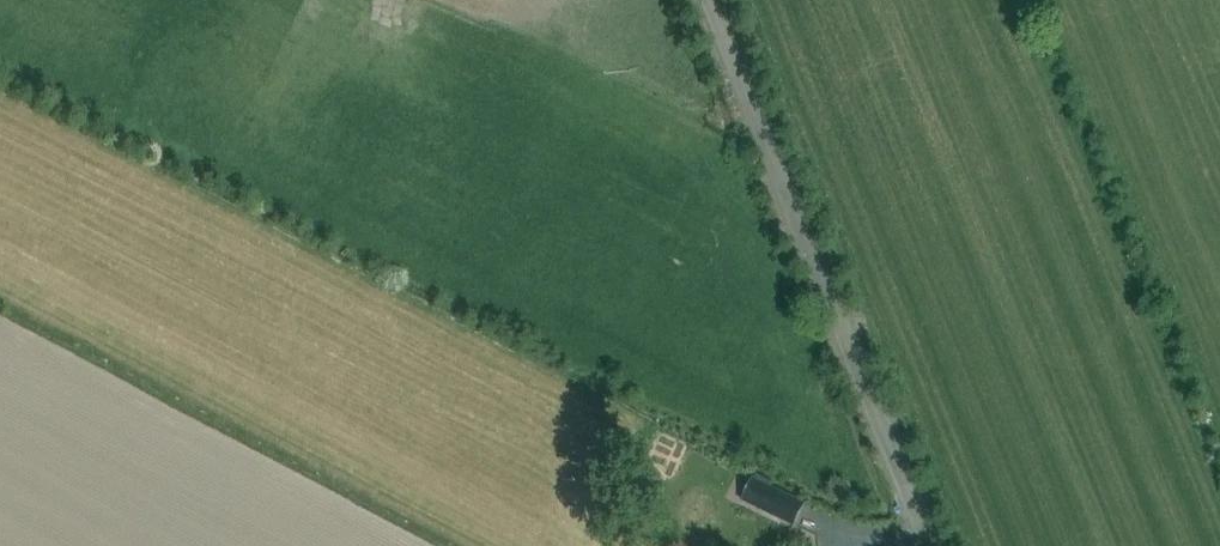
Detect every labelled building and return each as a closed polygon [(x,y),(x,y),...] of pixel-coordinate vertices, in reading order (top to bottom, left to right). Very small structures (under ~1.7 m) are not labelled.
[(753,479),(743,500),(795,525),(805,504),(753,479)]
